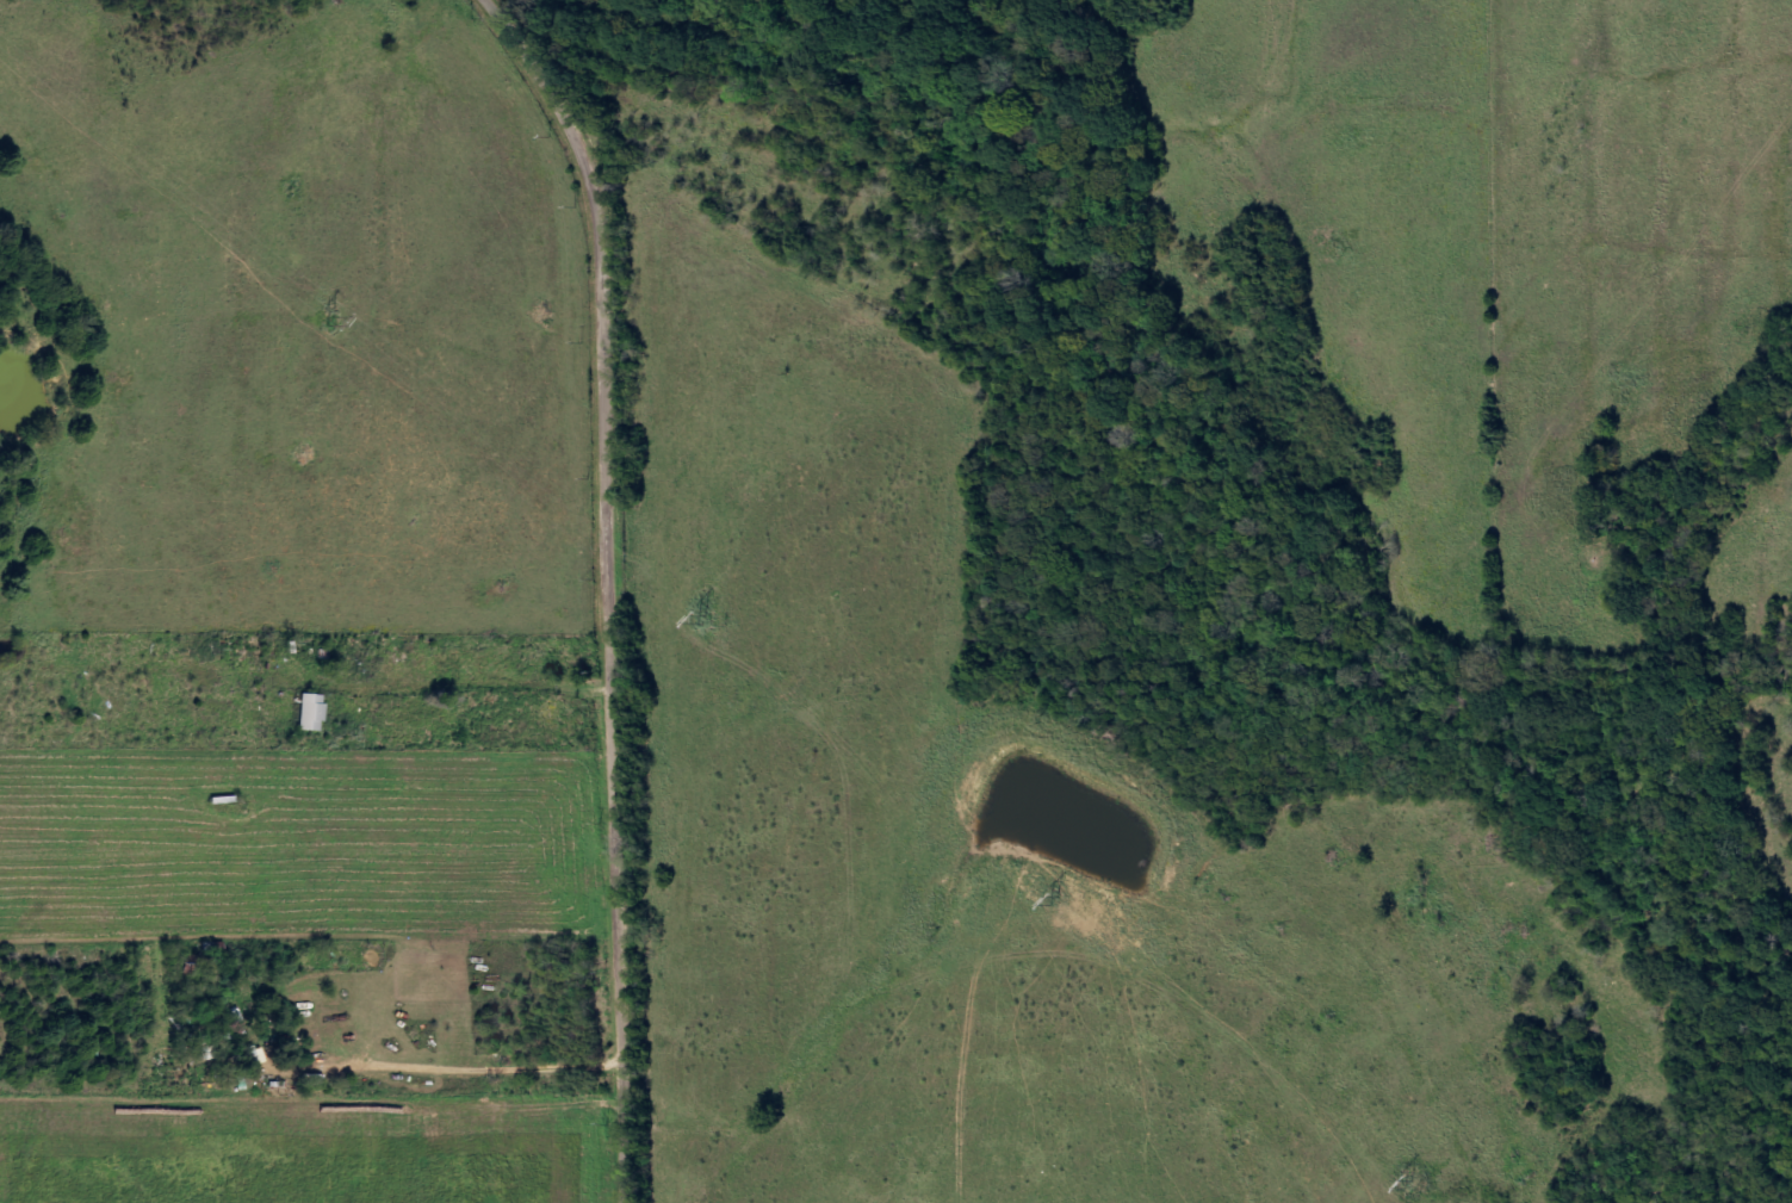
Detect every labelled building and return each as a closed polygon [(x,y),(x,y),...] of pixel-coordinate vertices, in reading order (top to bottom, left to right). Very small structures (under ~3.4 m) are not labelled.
[(302,730),(325,731),(326,695),(303,694),(302,730)]
